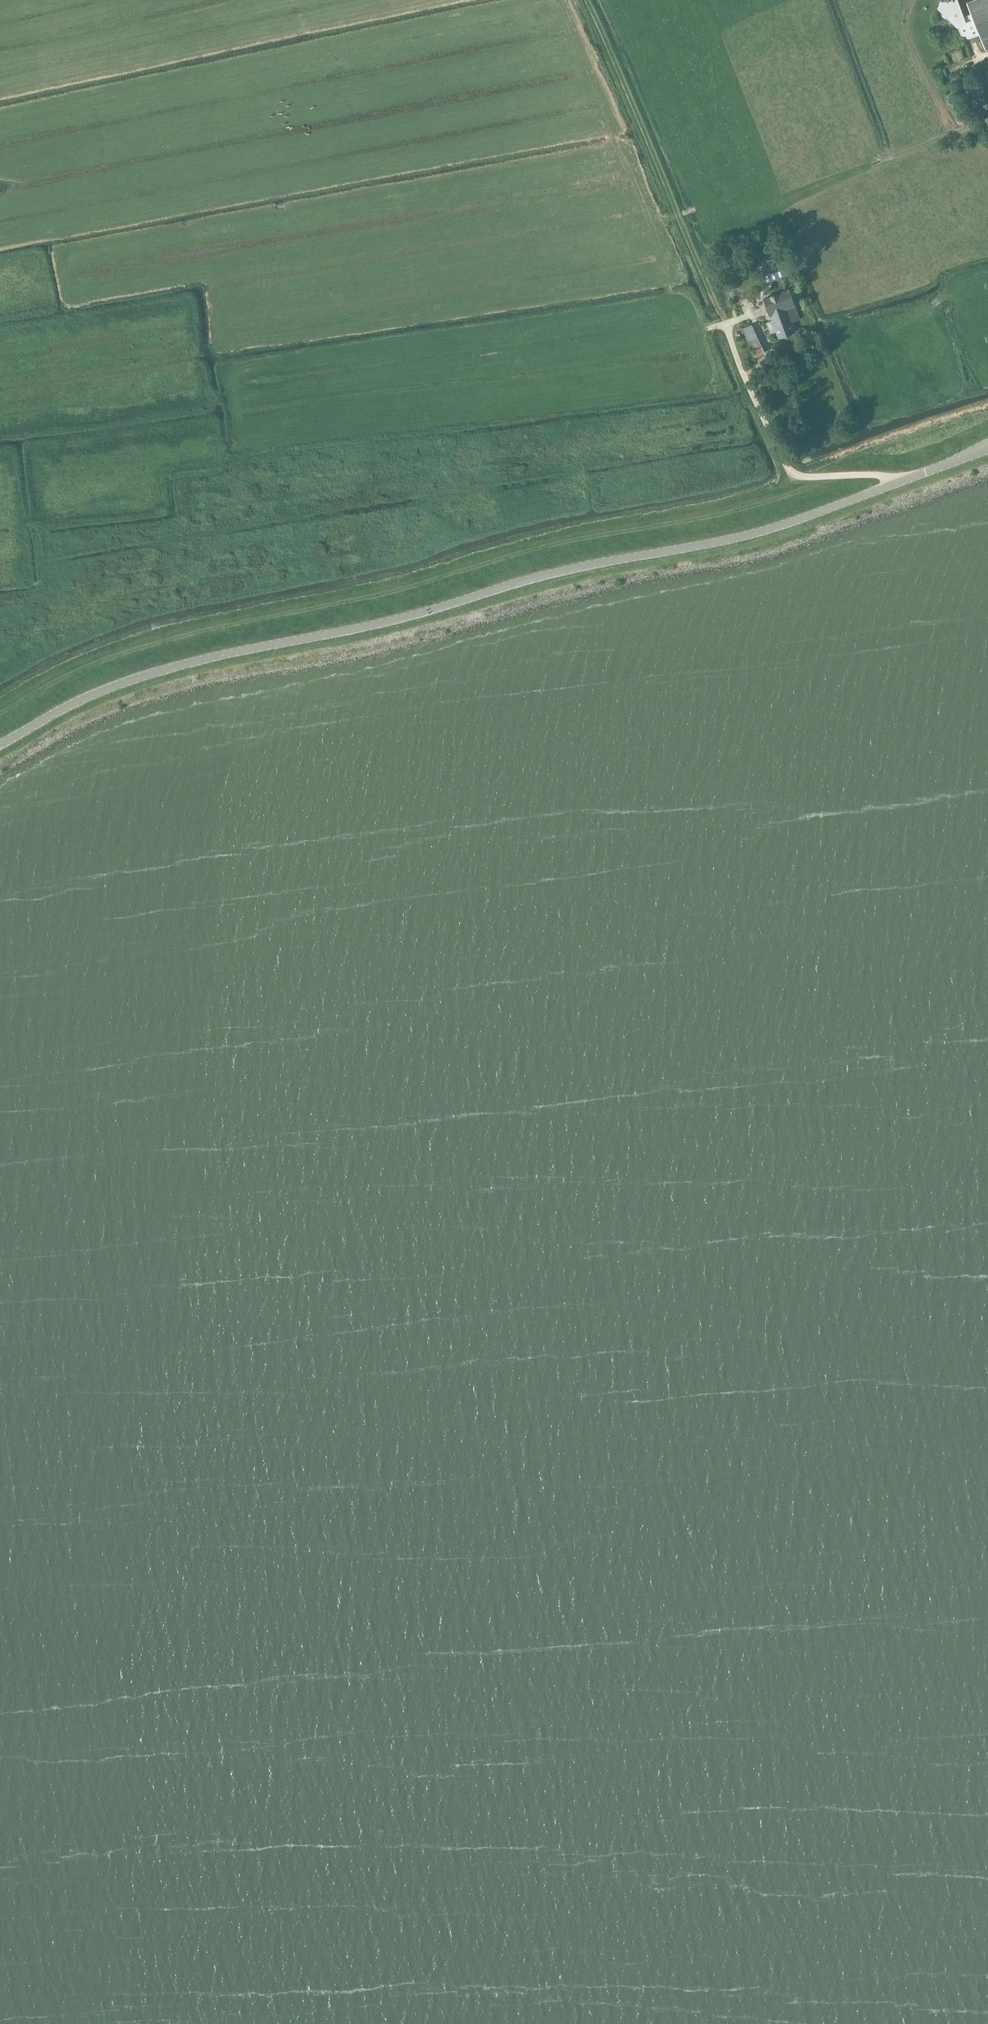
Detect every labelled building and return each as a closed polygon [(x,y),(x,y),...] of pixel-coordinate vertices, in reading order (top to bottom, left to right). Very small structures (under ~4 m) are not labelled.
[(939,6),(958,23),(957,23),(962,35),(964,34),(963,34),(968,32),(970,35),(969,35),(969,36),(979,32),(971,13),(965,16),(958,0),(942,0),(939,6)] [(967,3),(971,13),(979,32),(986,50),(987,49),(987,0),(974,0),(967,3)] [(789,274),(784,260),(779,262),(769,266),(762,268),(766,282),(789,274)] [(728,282),(728,286),(730,289),(733,290),(737,288),(737,284),(735,281),(732,280),(728,282)] [(765,299),(779,337),(797,330),(793,321),(801,318),(789,289),(765,299)] [(742,329),(755,357),(766,352),(752,324),(742,329)] [(223,647),(230,650),(233,642),(226,640),(223,647)] [(65,680),(72,694),(85,687),(78,674),(65,680)]
